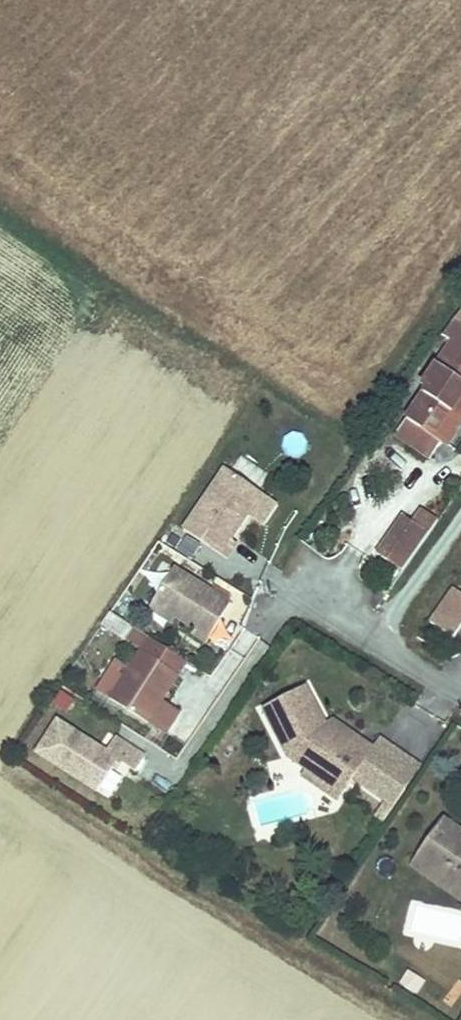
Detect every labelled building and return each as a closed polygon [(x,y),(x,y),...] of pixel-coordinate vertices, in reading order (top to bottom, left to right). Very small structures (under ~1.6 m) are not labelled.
[(459,325),(460,326),(460,306),(452,320),(459,325)] [(402,422),(437,445),(460,411),(460,412),(460,333),(456,330),(416,390),(421,393),(402,422)] [(437,445),(444,450),(460,425),(460,412),(460,411),(437,445)] [(437,445),(402,422),(390,440),(418,458),(425,463),(437,445)] [(249,518),(264,497),(228,472),(188,532),(229,560),(244,537),(239,533),(249,518)] [(249,518),(254,521),(268,500),(264,497),(249,518)] [(394,539),(412,552),(422,536),(404,524),(394,539)] [(386,590),(412,552),(394,539),(388,536),(362,573),(386,590)] [(213,643),(237,604),(180,569),(159,604),(183,618),(202,630),(199,635),(213,643)] [(453,641),(460,631),(460,593),(452,587),(427,622),(453,641)] [(183,618),(159,604),(156,610),(179,625),(183,618)] [(190,664),(153,640),(113,700),(150,724),(190,664)] [(325,728),(323,722),(307,689),(266,709),(289,757),(306,769),(343,795),(374,748),(354,734),(348,743),(325,728)] [(354,734),(331,718),(323,722),(325,728),(348,743),(354,734)] [(113,753),(64,722),(44,754),(105,793),(120,769),(125,762),(128,764),(142,773),(152,759),(122,740),(113,753)] [(124,772),(128,764),(125,762),(120,769),(124,772)] [(302,776),(338,801),(343,795),(306,769),(302,776)] [(445,828),(419,866),(460,895),(460,839),(445,828)] [(419,866),(411,876),(460,911),(460,895),(419,866)] [(419,995),(426,980),(406,970),(399,985),(419,995)]
